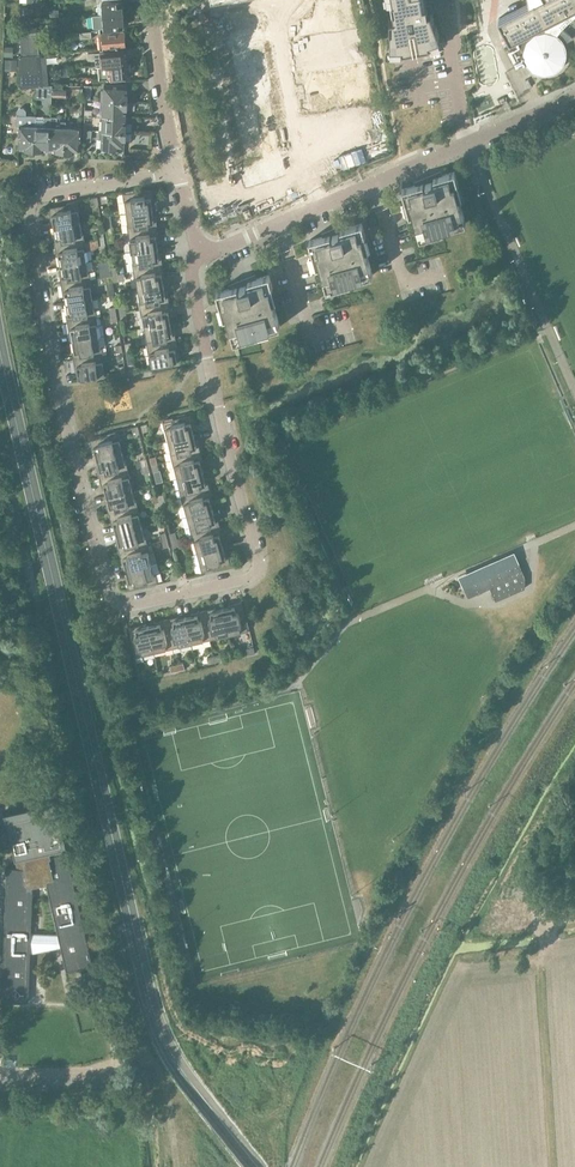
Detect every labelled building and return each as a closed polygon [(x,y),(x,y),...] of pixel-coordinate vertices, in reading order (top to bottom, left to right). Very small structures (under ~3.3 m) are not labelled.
[(124,12),(123,4),(122,4),(122,0),(104,0),(102,0),(104,14),(124,12)] [(314,0),(303,2),(308,32),(319,30),(314,0)] [(314,0),(319,30),(330,28),(325,0),(316,0),(314,0)] [(330,28),(341,26),(337,0),(325,0),(330,28)] [(341,26),(354,24),(349,0),(337,0),(341,26)] [(393,1),(391,1),(394,18),(390,18),(390,30),(390,47),(402,47),(402,50),(416,47),(430,45),(429,42),(440,38),(434,23),(435,22),(431,11),(424,13),(423,7),(422,0),(393,0),(393,1)] [(527,4),(499,18),(503,25),(502,25),(503,28),(504,28),(512,44),(509,46),(519,66),(526,62),(527,64),(528,66),(529,67),(531,69),(532,70),(534,71),(536,72),(538,72),(540,73),(542,73),(544,74),(546,74),(548,73),(549,73),(551,72),(553,72),(555,71),(557,70),(558,69),(560,67),(561,66),(562,64),(563,62),(564,60),(565,59),(565,57),(565,55),(566,53),(566,51),(565,49),(565,47),(564,45),(563,43),(570,35),(562,28),(567,23),(573,18),(574,16),(574,0),(526,0),(527,4)] [(303,2),(291,4),(297,34),(308,32),(303,2)] [(255,10),(225,15),(228,29),(258,24),(255,10)] [(125,22),(124,12),(104,14),(93,15),(94,28),(100,28),(124,26),(124,22),(125,22)] [(258,24),(228,29),(230,40),(260,35),(258,24)] [(20,37),(37,36),(36,27),(19,28),(20,37)] [(104,47),(125,45),(125,43),(126,42),(126,39),(125,38),(124,32),(100,34),(100,40),(103,40),(104,47)] [(260,35),(230,40),(232,52),(262,46),(260,35)] [(21,56),(39,55),(39,54),(38,54),(37,36),(20,37),(21,56)] [(262,46),(232,52),(234,63),(264,58),(262,46)] [(127,50),(98,53),(88,54),(88,60),(95,59),(96,66),(108,65),(128,63),(127,50)] [(66,53),(56,54),(57,64),(67,64),(66,53)] [(19,56),(19,72),(41,70),(39,55),(21,56),(19,56)] [(5,69),(18,69),(18,57),(5,58),(5,69)] [(264,58),(234,63),(236,74),(266,69),(264,58)] [(128,63),(108,65),(109,71),(100,72),(100,79),(129,76),(128,63)] [(266,69),(236,74),(238,85),(268,80),(266,69)] [(19,72),(19,87),(36,86),(42,85),(41,70),(19,72)] [(268,80),(238,85),(240,96),(265,92),(265,93),(270,92),(268,80)] [(104,100),(128,101),(129,90),(127,90),(127,85),(104,84),(104,100)] [(42,85),(36,86),(36,96),(45,96),(45,105),(51,105),(51,96),(52,87),(52,85),(42,85)] [(52,87),(51,96),(67,96),(66,86),(52,87)] [(75,88),(75,97),(82,97),(83,97),(83,88),(82,88),(75,88)] [(240,96),(235,96),(237,109),(267,103),(265,93),(265,92),(240,96)] [(103,115),(126,116),(126,111),(128,111),(128,101),(104,100),(103,115)] [(372,102),(360,104),(366,134),(378,132),(372,102)] [(267,103),(237,109),(239,120),(269,114),(267,103)] [(360,104),(349,106),(354,136),(366,134),(360,104)] [(349,106),(338,108),(343,138),(354,136),(349,106)] [(16,125),(17,125),(19,125),(19,148),(24,148),(24,149),(34,150),(35,125),(35,115),(26,115),(26,110),(24,107),(20,107),(17,110),(16,125)] [(54,150),(65,151),(66,127),(66,121),(57,121),(57,117),(56,117),(57,107),(51,107),(50,117),(51,117),(49,149),(55,149),(54,150)] [(338,108),(327,110),(332,140),(343,138),(338,108)] [(327,110),(315,112),(321,142),(332,140),(327,110)] [(269,114),(239,120),(241,131),(271,126),(269,114)] [(102,130),(127,132),(127,121),(126,121),(126,116),(103,115),(103,121),(101,121),(101,130),(102,130)] [(44,126),(35,125),(34,150),(44,150),(44,149),(49,149),(51,117),(50,117),(44,116),(44,126)] [(271,126),(241,131),(243,142),(273,137),(271,126)] [(75,150),(80,150),(81,127),(66,127),(65,151),(75,151),(75,150)] [(127,132),(102,130),(101,148),(103,148),(106,148),(110,148),(120,148),(120,147),(125,147),(125,141),(126,141),(127,132)] [(273,137),(243,142),(245,153),(275,148),(273,137)] [(275,148),(245,153),(247,165),(277,159),(275,148)] [(277,159),(247,165),(250,179),(280,174),(277,159)] [(462,197),(458,182),(455,171),(441,175),(440,172),(421,179),(422,183),(402,188),(409,215),(413,214),(420,238),(444,232),(443,229),(466,223),(459,198),(462,197)] [(0,184),(0,187),(12,189),(14,176),(2,174),(0,184)] [(133,190),(125,191),(125,193),(123,193),(124,202),(125,201),(126,212),(153,209),(152,202),(154,202),(152,189),(134,192),(133,190)] [(75,201),(67,202),(67,204),(49,207),(51,220),(53,220),(54,226),(80,222),(78,211),(79,211),(78,202),(76,203),(75,201)] [(246,218),(252,216),(249,208),(243,211),(246,218)] [(153,209),(126,212),(128,224),(127,224),(128,232),(158,228),(156,215),(153,216),(153,209)] [(80,222),(54,226),(55,233),(53,233),(55,246),(84,241),(83,233),(82,233),(80,222)] [(327,290),(337,287),(351,283),(350,281),(373,275),(366,250),(369,249),(362,223),(348,226),(347,224),(328,231),(329,234),(309,240),(316,266),(320,265),(327,290)] [(158,228),(128,232),(129,240),(130,239),(132,250),(158,247),(157,240),(159,240),(158,228)] [(84,241),(55,246),(57,258),(59,257),(60,264),(86,260),(84,249),(86,249),(84,241)] [(158,247),(132,250),(133,262),(132,262),(133,270),(163,266),(161,253),(159,254),(158,247)] [(86,260),(60,264),(61,271),(59,271),(61,283),(90,279),(89,271),(88,271),(86,260)] [(163,266),(133,270),(135,279),(136,279),(138,290),(164,285),(163,278),(165,278),(163,266)] [(269,274),(255,278),(254,275),(236,283),(236,286),(216,292),(224,318),(227,317),(234,342),(258,335),(257,333),(280,326),(273,302),(276,301),(269,274)] [(90,279),(61,283),(63,296),(65,295),(66,302),(92,298),(91,287),(92,286),(90,279)] [(164,285),(138,290),(140,301),(139,301),(140,309),(170,303),(167,291),(165,291),(164,285)] [(92,298),(66,302),(67,309),(65,309),(67,321),(97,316),(95,309),(94,309),(92,298)] [(170,303),(140,309),(141,317),(143,316),(145,327),(171,323),(169,316),(172,316),(170,303)] [(97,316),(67,321),(69,334),(71,333),(73,340),(98,336),(97,324),(98,324),(97,316)] [(171,323),(145,327),(147,338),(145,339),(147,346),(176,341),(174,329),(172,329),(171,323)] [(98,336),(73,340),(74,346),(71,347),(73,359),(103,354),(101,346),(100,347),(98,336)] [(176,341),(147,346),(148,354),(149,354),(152,366),(153,365),(153,367),(161,365),(161,364),(177,361),(176,354),(179,353),(176,341)] [(103,354),(73,359),(75,371),(78,371),(79,378),(95,376),(95,377),(104,376),(103,374),(105,374),(103,362),(104,362),(103,354)] [(166,429),(168,440),(194,434),(192,427),(195,427),(192,414),(173,419),(173,417),(165,419),(165,421),(162,421),(164,430),(166,429)] [(97,458),(122,451),(119,441),(121,440),(118,432),(116,433),(116,431),(107,433),(108,435),(90,440),(93,452),(95,452),(97,458)] [(172,459),(201,452),(198,440),(195,440),(194,434),(168,440),(171,451),(170,451),(172,459)] [(99,477),(128,470),(126,462),(125,462),(122,451),(97,458),(99,465),(96,465),(99,477)] [(175,467),(177,477),(203,471),(201,465),(204,464),(201,452),(172,459),(173,467),(175,467)] [(106,495),(132,489),(129,478),(130,477),(128,470),(99,477),(102,489),(105,489),(106,495)] [(181,497),(210,489),(207,477),(205,478),(203,471),(177,477),(180,488),(179,489),(181,497)] [(109,514),(138,507),(136,499),(135,499),(132,489),(106,495),(108,502),(106,502),(109,514)] [(184,505),(187,516),(213,508),(211,502),(213,501),(210,489),(181,497),(183,505),(184,505)] [(116,532),(142,526),(139,515),(140,514),(138,507),(109,514),(112,526),(114,526),(116,532)] [(191,534),(220,526),(217,514),(214,515),(213,508),(187,516),(190,526),(189,527),(191,534)] [(119,551),(148,544),(146,536),(144,536),(142,526),(116,532),(118,539),(116,539),(119,551)] [(195,542),(198,552),(223,545),(221,539),(223,538),(220,526),(191,534),(193,542),(195,542)] [(159,534),(161,541),(167,539),(165,532),(159,534)] [(169,546),(167,539),(161,541),(163,547),(169,546)] [(126,569),(151,563),(149,552),(150,552),(148,544),(119,551),(122,563),(124,563),(126,569)] [(205,573),(213,571),(212,569),(231,564),(227,551),(225,552),(223,545),(198,552),(201,563),(199,564),(202,572),(204,571),(205,573)] [(525,577),(523,573),(519,563),(519,562),(516,555),(460,580),(463,587),(464,587),(468,597),(490,588),(496,600),(525,588),(525,577)] [(151,563),(126,569),(128,576),(125,577),(128,589),(147,584),(147,586),(156,584),(155,582),(158,582),(155,573),(154,574),(151,563)] [(229,607),(223,608),(229,634),(240,631),(240,632),(248,631),(247,628),(249,628),(247,619),(246,620),(241,601),(229,604),(229,607)] [(229,634),(223,608),(216,610),(216,607),(204,610),(210,639),(218,637),(218,636),(229,634)] [(192,615),(185,617),(191,642),(202,640),(202,641),(210,639),(204,610),(191,613),(192,615)] [(191,642),(185,617),(179,618),(178,616),(166,619),(173,648),(181,646),(180,645),(191,642)] [(154,624),(148,625),(154,651),(165,648),(165,650),(173,648),(166,619),(154,621),(154,624)] [(154,651),(148,625),(141,627),(141,624),(128,627),(132,646),(131,646),(133,654),(134,654),(135,657),(143,655),(143,653),(154,651)] [(59,946),(65,971),(91,965),(54,801),(2,813),(9,844),(13,858),(15,858),(17,868),(6,867),(1,1001),(27,1002),(29,953),(59,946)]
